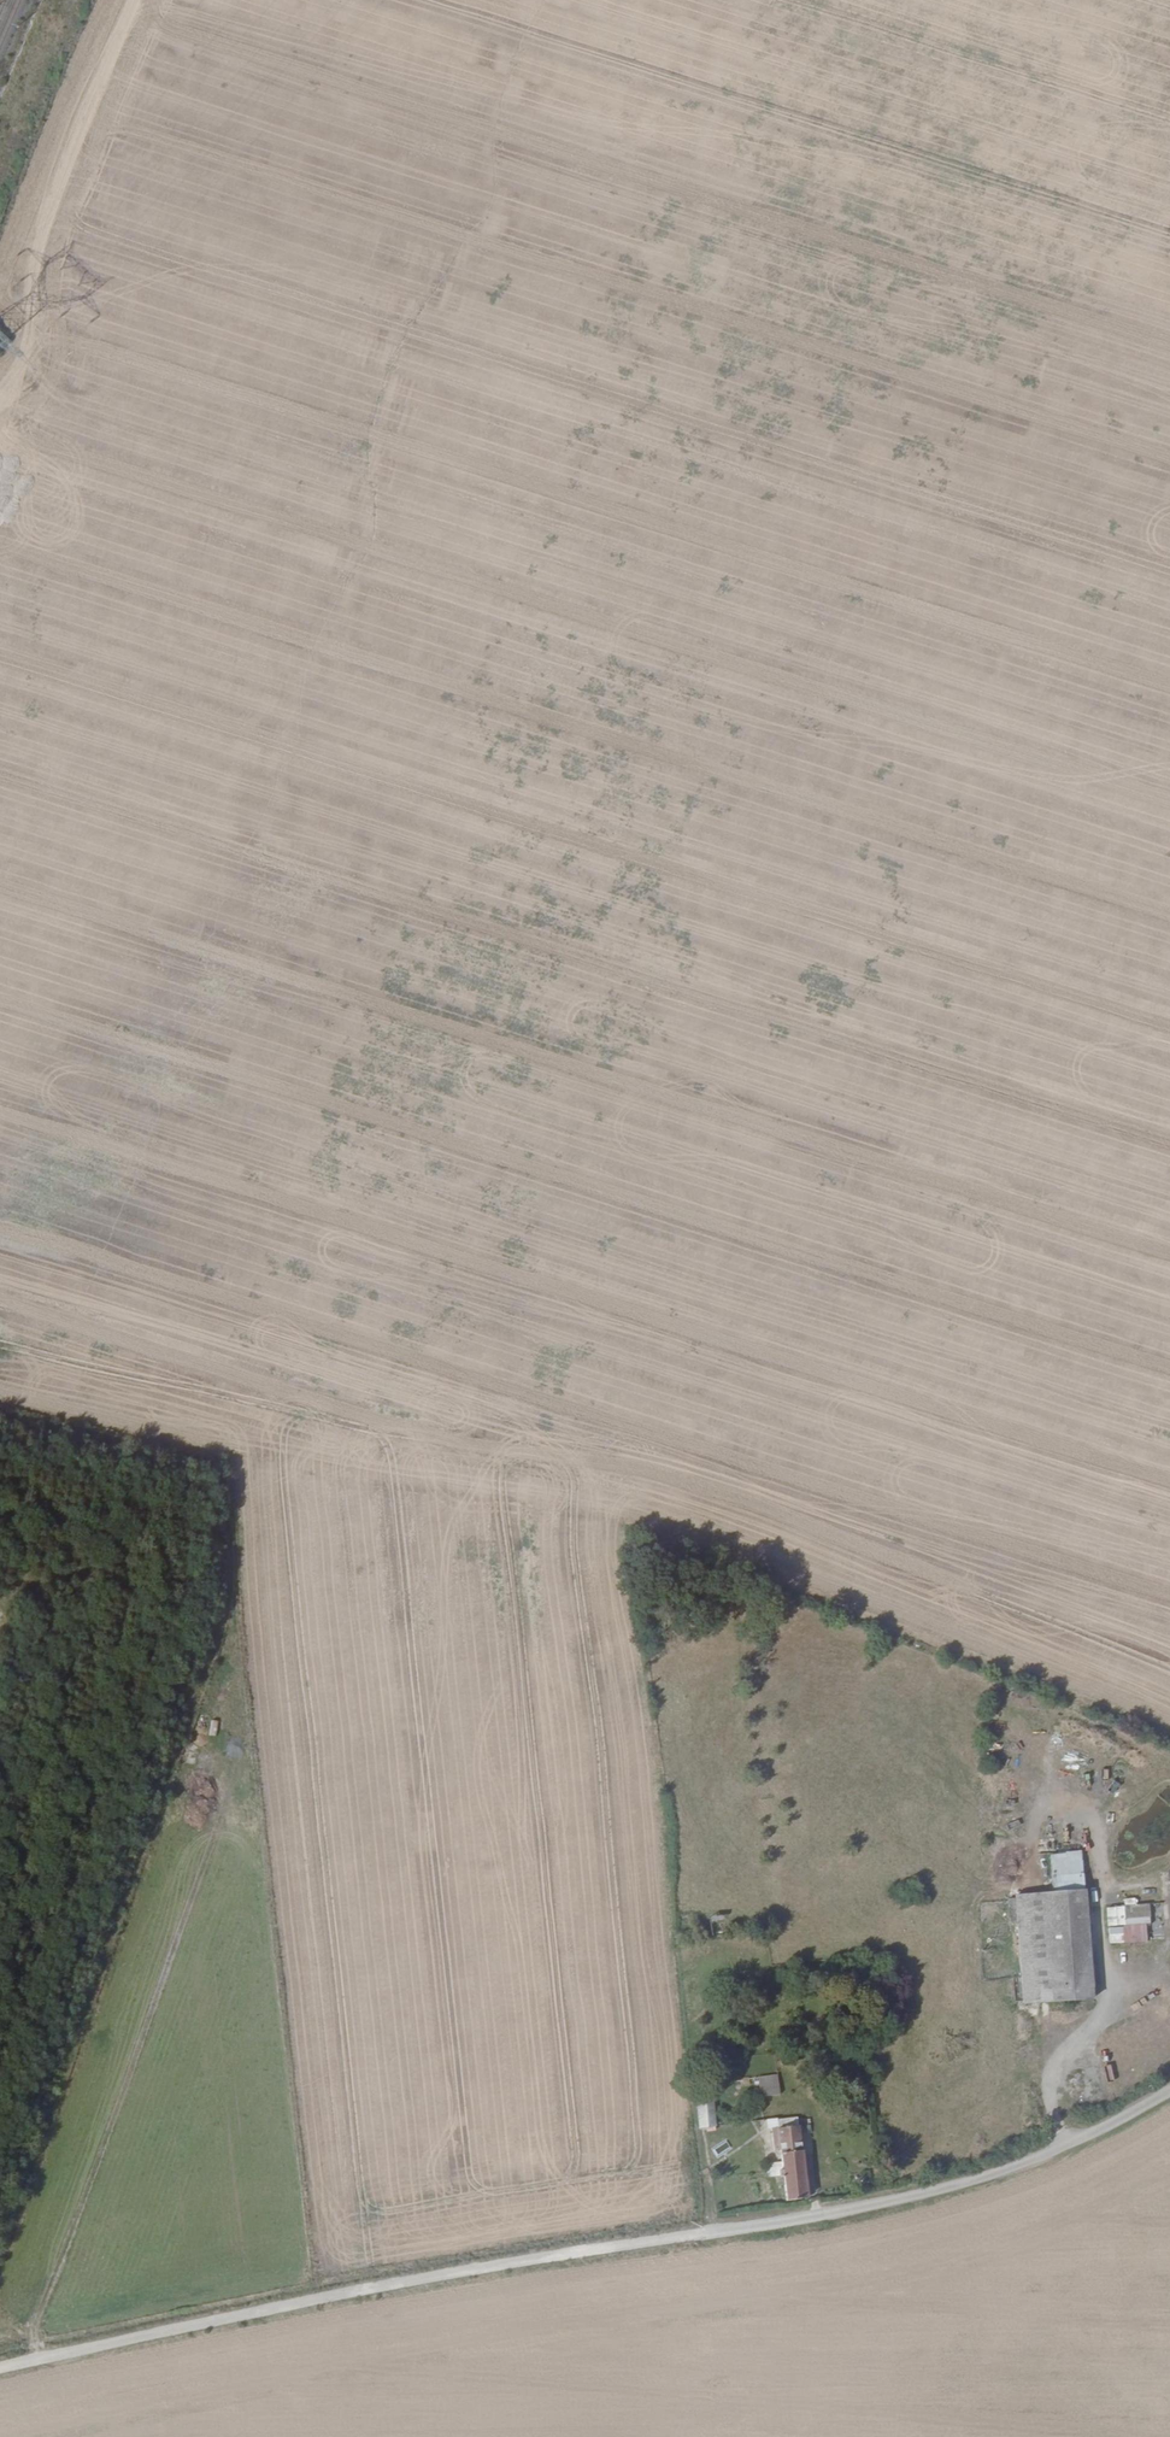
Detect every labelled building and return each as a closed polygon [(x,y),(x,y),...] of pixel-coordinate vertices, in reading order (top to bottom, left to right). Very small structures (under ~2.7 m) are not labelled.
[(1052,2000),(1091,1996),(1081,1885),(1041,1890),(1052,2000)] [(1147,1942),(1146,1903),(1134,1904),(1134,1898),(1123,1898),(1123,1906),(1105,1906),(1106,1943),(1147,1942)] [(761,2099),(783,2097),(781,2076),(759,2079),(761,2099)] [(693,2102),(696,2130),(714,2127),(710,2099),(693,2102)] [(798,2127),(779,2130),(784,2172),(777,2172),(778,2179),(785,2179),(788,2201),(807,2199),(798,2127)]
